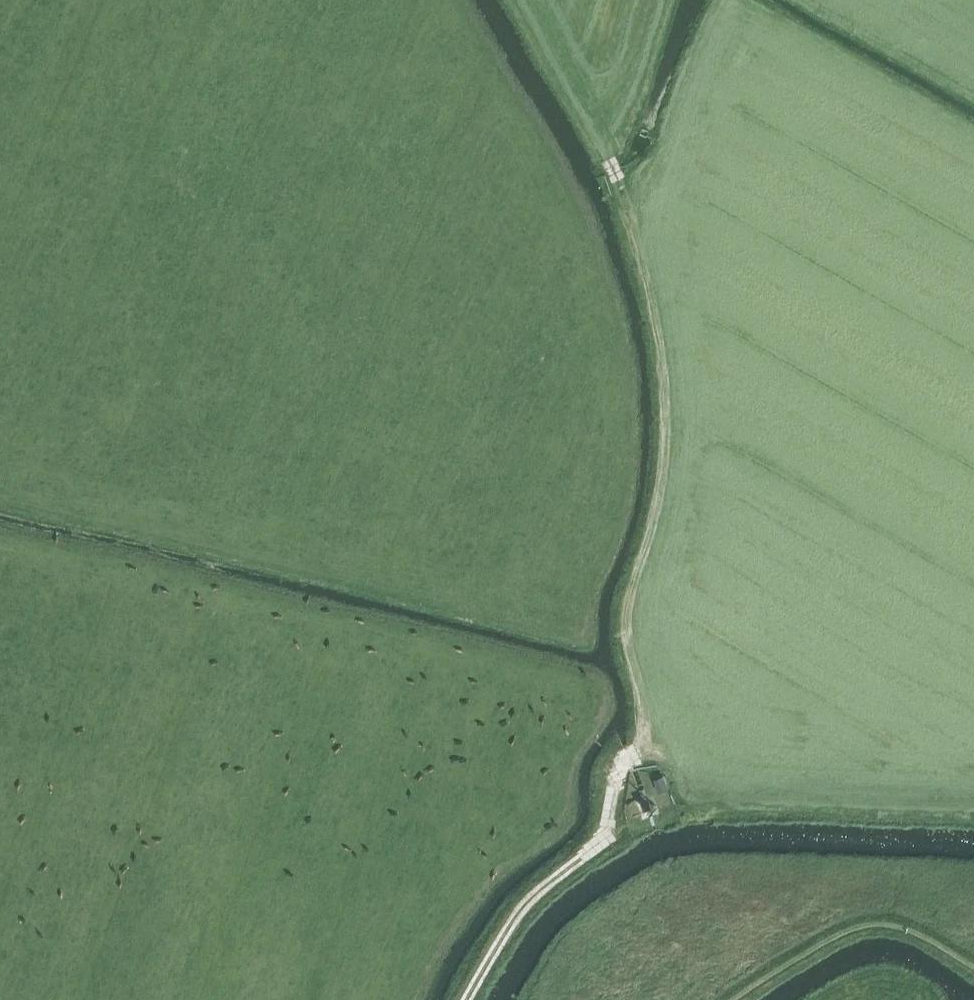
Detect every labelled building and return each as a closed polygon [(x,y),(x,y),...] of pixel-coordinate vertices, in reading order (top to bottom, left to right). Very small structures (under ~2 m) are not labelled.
[(660,777),(653,780),(656,789),(664,787),(660,777)]
